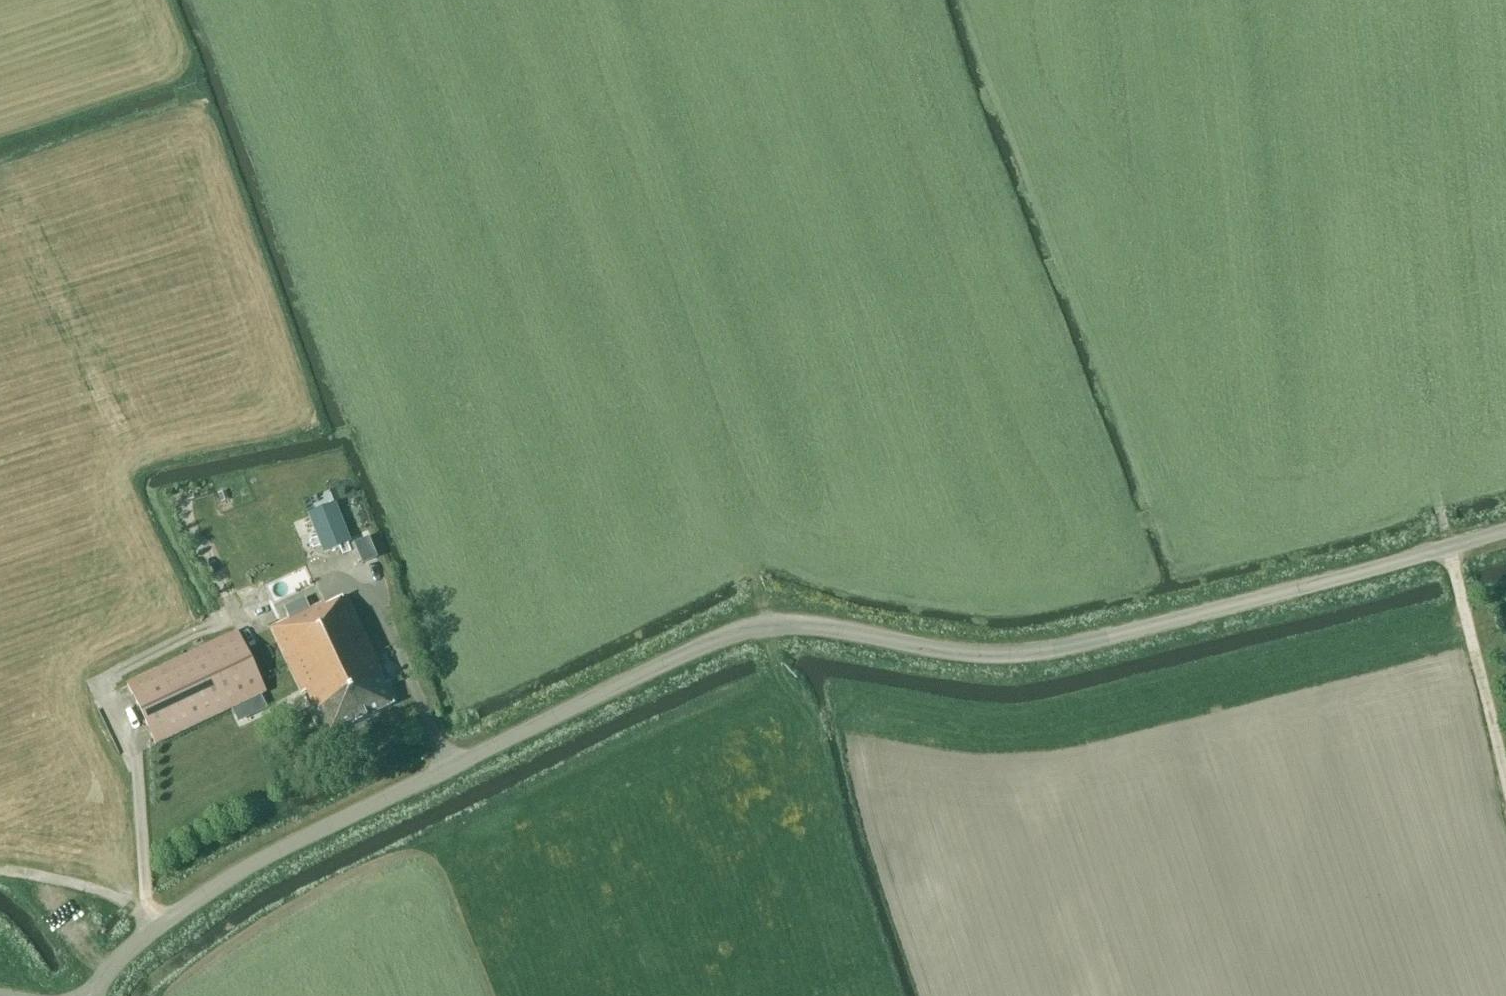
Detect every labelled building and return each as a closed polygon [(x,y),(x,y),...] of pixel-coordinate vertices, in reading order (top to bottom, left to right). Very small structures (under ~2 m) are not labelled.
[(356,498),(316,513),(326,538),(365,523),(356,498)] [(376,558),(368,537),(353,542),(362,564),(376,558)] [(322,739),(397,704),(387,685),(384,686),(375,668),(379,667),(346,598),(325,607),(323,604),(308,611),(303,601),(283,611),(288,621),(270,629),(322,739)] [(236,633),(127,685),(155,746),(265,693),(236,633)]
